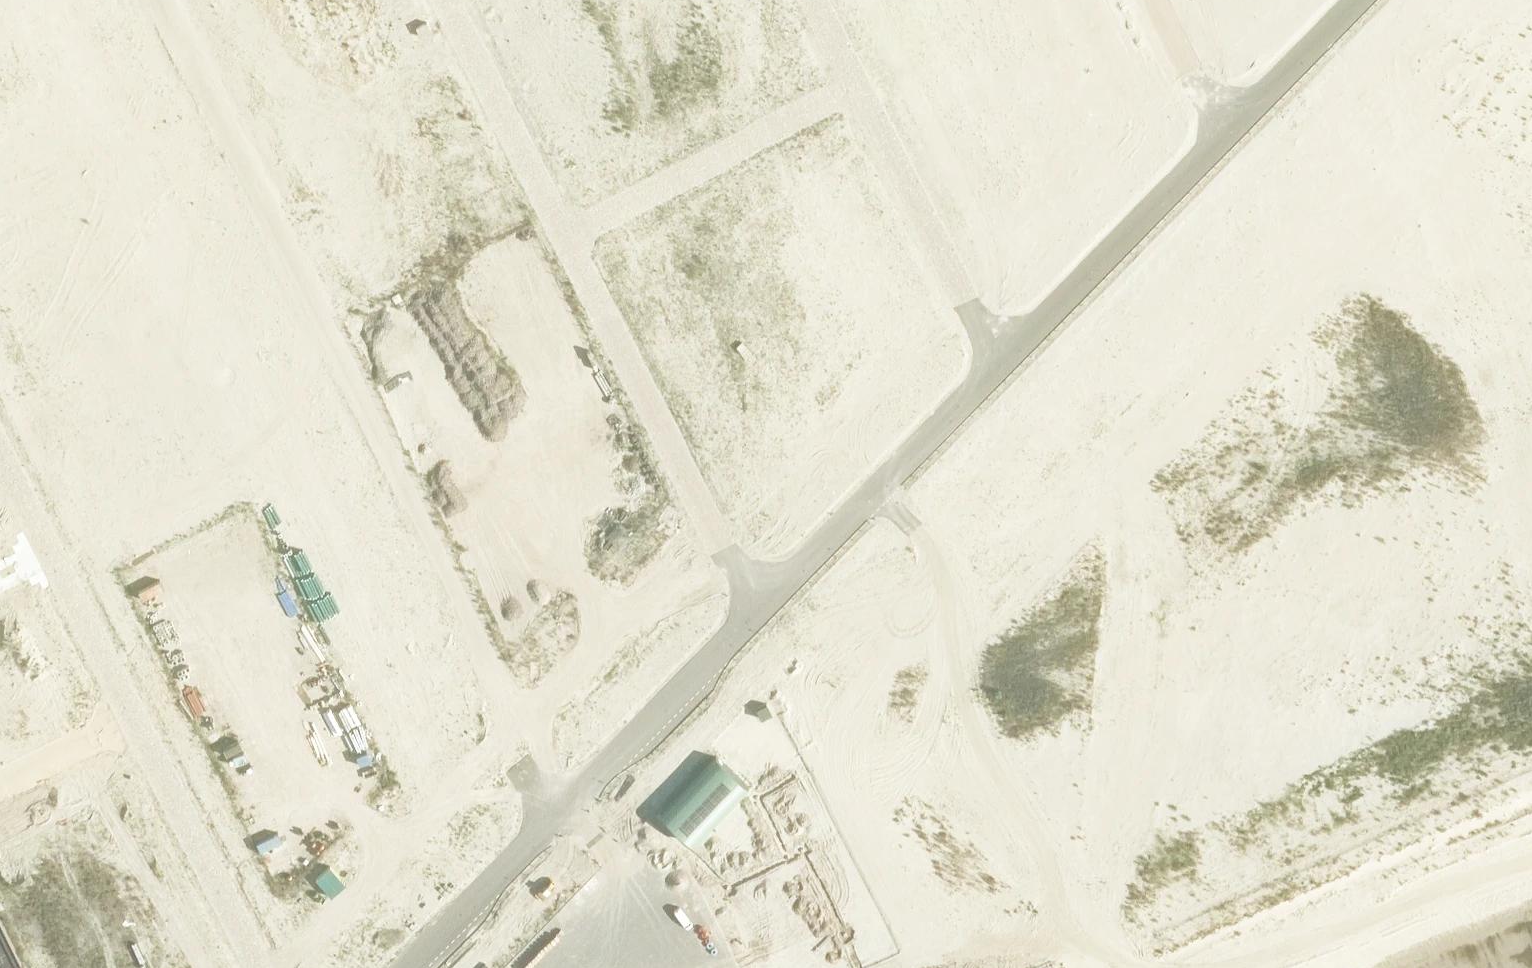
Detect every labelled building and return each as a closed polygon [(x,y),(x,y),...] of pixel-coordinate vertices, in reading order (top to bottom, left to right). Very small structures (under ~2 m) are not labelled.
[(541,61),(542,60),(577,42),(661,0),(510,0),(541,61)] [(878,54),(940,23),(928,0),(851,0),(878,54)] [(1047,17),(1091,104),(1067,128),(1072,137),(1089,171),(1145,114),(1088,0),(1081,0),(1047,17)] [(749,2),(713,20),(722,38),(757,20),(749,2)] [(757,20),(722,38),(731,55),(766,37),(757,20)] [(766,37),(731,55),(739,72),(754,64),(775,54),(766,37)] [(589,66),(577,42),(542,60),(554,83),(589,66)] [(775,54),(754,64),(772,100),(793,89),(775,54)] [(739,72),(725,79),(743,114),(772,100),(754,64),(739,72)] [(589,66),(554,83),(565,105),(563,106),(564,107),(599,89),(599,88),(600,87),(589,66)] [(932,72),(896,90),(904,106),(940,88),(932,72)] [(725,79),(708,87),(726,123),(743,114),(725,79)] [(708,87),(691,96),(709,132),(726,123),(708,87)] [(940,88),(904,106),(913,123),(948,106),(940,88)] [(599,89),(564,107),(574,126),(609,108),(599,89)] [(691,96),(674,105),(692,140),(709,132),(691,96)] [(948,106),(913,123),(922,141),(957,123),(948,106)] [(609,108),(574,126),(583,145),(619,128),(609,108)] [(957,123),(922,141),(930,158),(966,140),(957,123)] [(619,128),(583,145),(593,165),(629,147),(619,128)] [(1072,137),(1054,146),(1057,152),(1074,186),(1089,171),(1072,137)] [(818,139),(782,157),(792,177),(828,159),(818,139)] [(966,140),(930,158),(939,175),(974,157),(966,140)] [(1057,152),(1040,161),(1043,167),(1060,201),(1074,186),(1057,152)] [(974,157),(939,175),(948,192),(983,174),(974,157)] [(828,159),(792,177),(801,194),(836,176),(828,159)] [(1043,167),(1026,175),(1029,181),(1046,215),(1060,201),(1043,167)] [(99,188),(28,224),(51,269),(122,234),(120,230),(126,227),(184,340),(227,319),(154,174),(111,196),(105,199),(99,188)] [(983,174),(948,192),(960,216),(995,198),(983,174)] [(836,176),(801,194),(809,211),(845,193),(836,176)] [(1029,181),(1012,190),(1015,196),(1032,230),(1046,215),(1029,181)] [(845,193),(809,211),(818,228),(854,210),(845,193)] [(1015,196),(998,204),(1001,210),(1018,243),(1032,230),(1015,196)] [(827,245),(814,251),(815,253),(856,232),(855,231),(862,227),(854,210),(818,228),(827,245)] [(1001,210),(984,218),(987,224),(1004,258),(1018,243),(1001,210)] [(987,224),(969,233),(989,273),(1004,258),(987,224)] [(856,232),(815,253),(824,271),(865,251),(856,232)] [(0,238),(0,362),(17,396),(83,526),(126,504),(86,427),(110,415),(96,387),(73,399),(60,374),(73,368),(6,235),(0,238)] [(865,251),(824,271),(833,289),(874,269),(865,251)] [(692,260),(652,281),(661,299),(701,279),(692,260)] [(874,269),(833,289),(843,309),(884,288),(874,269)] [(701,279),(661,299),(670,317),(711,297),(701,279)] [(711,297),(670,317),(679,335),(720,315),(711,297)] [(904,309),(884,319),(887,325),(905,359),(921,343),(904,309)] [(720,315),(679,335),(689,354),(729,333),(720,315)] [(887,325),(870,334),(873,340),(890,374),(905,359),(887,325)] [(729,333),(689,354),(698,372),(739,351),(729,333)] [(236,337),(228,341),(233,351),(241,347),(236,337)] [(873,340),(856,348),(859,354),(876,388),(890,374),(873,340)] [(228,341),(221,345),(225,355),(233,351),(228,341)] [(221,345),(213,349),(217,359),(225,355),(221,345)] [(210,363),(208,363),(208,364),(216,380),(249,363),(241,347),(233,351),(225,355),(217,359),(210,363)] [(213,349),(205,353),(210,363),(217,359),(213,349)] [(205,353),(197,357),(202,367),(208,364),(208,363),(210,363),(205,353)] [(859,354),(842,363),(845,369),(862,403),(876,388),(859,354)] [(249,363),(216,380),(224,395),(257,378),(249,363)] [(845,369),(828,377),(848,417),(862,403),(845,369)] [(828,377),(812,385),(820,398),(835,430),(848,417),(828,377)] [(257,378),(224,395),(232,411),(265,394),(257,378)] [(747,385),(713,402),(764,503),(835,430),(820,398),(781,438),(775,441),(747,385)] [(265,394),(232,411),(240,426),(273,409),(265,394)] [(211,420),(194,428),(211,461),(227,453),(211,420)] [(194,428),(179,436),(195,469),(211,461),(194,428)] [(144,445),(136,449),(141,459),(149,456),(147,452),(144,445)] [(149,456),(141,459),(146,469),(154,465),(149,456)] [(154,465),(146,469),(151,479),(159,475),(154,465)] [(159,475),(151,479),(156,489),(164,485),(159,475)] [(21,961),(0,919),(0,967),(6,967),(21,961)]
